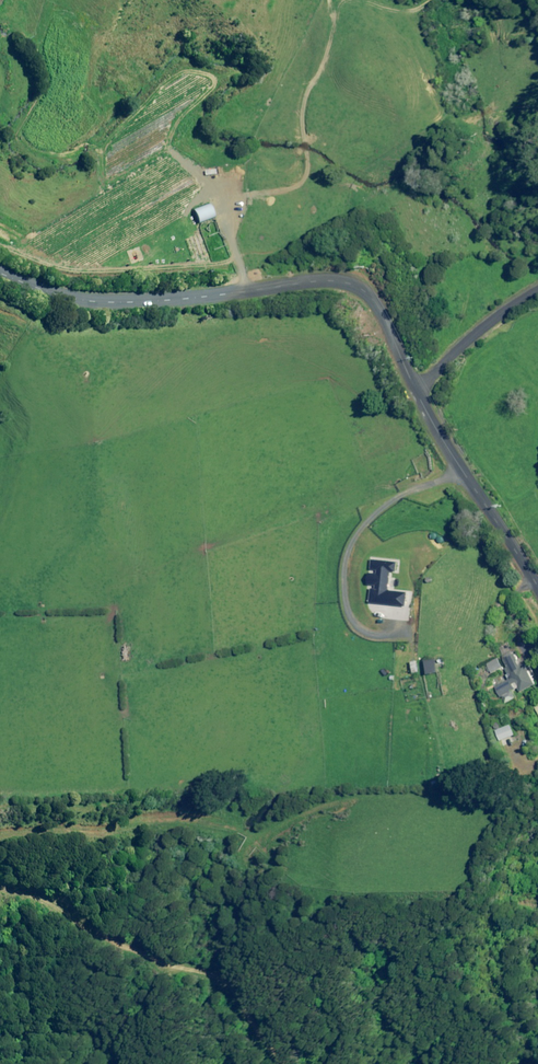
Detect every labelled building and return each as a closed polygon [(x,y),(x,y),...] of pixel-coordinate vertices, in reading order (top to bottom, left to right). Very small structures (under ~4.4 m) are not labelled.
[(214,216),(209,203),(193,210),(198,223),(214,216)] [(407,592),(389,590),(391,570),(397,571),(398,561),(374,559),(373,569),(379,570),(379,572),(371,571),(370,585),(378,585),(377,588),(374,588),(373,602),(406,605),(407,592)] [(494,687),(498,696),(501,695),(505,702),(506,702),(514,698),(510,691),(517,688),(519,692),(534,685),(522,658),(517,660),(513,653),(501,658),(508,673),(505,674),(508,681),(494,687)] [(501,667),(497,658),(485,664),(490,673),(501,667)] [(439,672),(437,659),(427,661),(429,674),(439,672)] [(515,734),(511,724),(496,730),(500,741),(515,734)]
